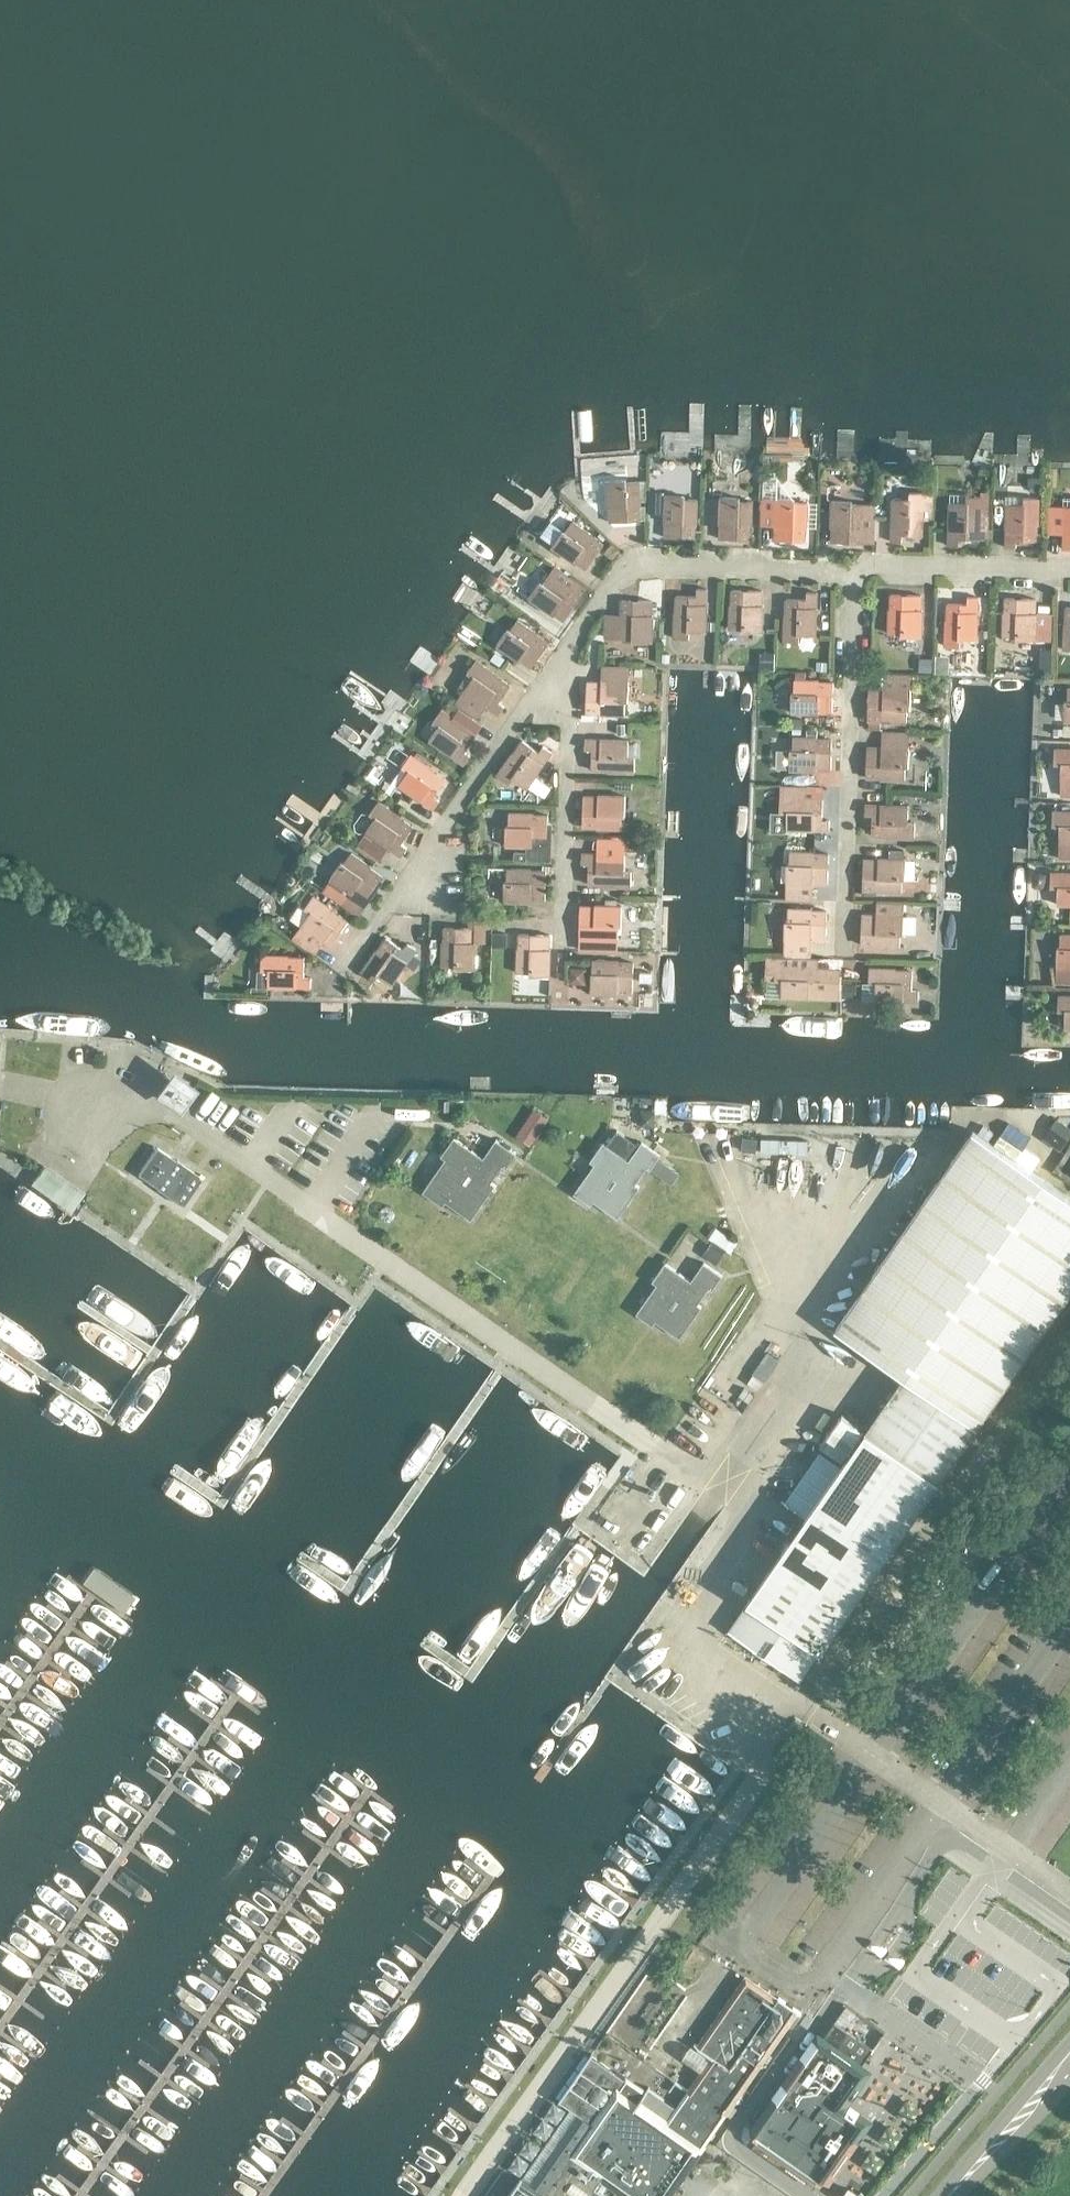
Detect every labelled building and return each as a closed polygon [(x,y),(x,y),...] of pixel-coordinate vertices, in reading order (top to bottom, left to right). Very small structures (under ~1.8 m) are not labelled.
[(1047,476),(1029,479),(1028,486),(1047,486),(1047,476)] [(626,478),(606,480),(608,507),(609,507),(610,521),(641,519),(640,505),(641,504),(639,480),(627,481),(626,478)] [(893,498),(892,541),(902,541),(903,534),(923,535),(923,522),(932,522),(933,496),(925,496),(925,492),(910,492),(910,499),(893,498)] [(665,522),(665,536),(683,537),(684,523),(685,498),(685,495),(665,495),(665,496),(647,495),(646,521),(664,522),(665,522)] [(950,502),(949,545),(960,545),(960,538),(990,538),(990,496),(982,496),(967,495),(966,502),(950,502)] [(720,496),(720,498),(719,523),(720,523),(720,538),(750,539),(751,524),(752,524),(753,500),(740,499),(740,497),(720,496)] [(1007,503),(1006,546),(1017,547),(1017,539),(1037,540),(1038,524),(1039,497),(1024,497),(1024,504),(1007,503)] [(763,503),(762,529),(775,529),(775,540),(805,540),(806,526),(807,526),(808,501),(795,501),(795,498),(775,498),(775,503),(763,503)] [(859,526),(873,526),(873,509),(865,508),(865,503),(852,503),(852,500),(832,500),(831,527),(833,527),(832,541),(859,542),(859,526)] [(563,529),(552,546),(574,561),(575,560),(587,568),(604,543),(592,535),(593,534),(573,520),(565,531),(563,529)] [(541,580),(529,597),(551,613),(552,612),(564,620),(582,595),(570,587),(570,585),(550,571),(543,582),(541,580)] [(675,610),(674,637),(689,638),(690,630),(706,631),(708,588),(697,588),(697,595),(677,594),(676,610),(675,610)] [(730,603),(730,628),(742,628),(742,631),(762,631),(763,604),(762,604),(763,590),(732,589),(732,603),(730,603)] [(785,613),(784,641),(799,641),(800,634),(816,634),(818,591),(807,591),(807,598),(787,598),(786,614),(785,613)] [(889,608),(889,633),(902,633),(901,636),(922,636),(923,609),(921,609),(922,595),(891,594),(891,608),(889,608)] [(947,603),(946,646),(961,646),(961,639),(978,639),(979,596),(968,596),(968,603),(947,603)] [(1004,612),(1003,636),(1016,636),(1016,639),(1051,640),(1052,618),(1037,618),(1037,613),(1036,613),(1036,598),(1006,597),(1005,612),(1004,612)] [(652,641),(653,614),(652,614),(652,611),(652,602),(652,599),(622,598),(621,613),(620,613),(620,615),(620,637),(632,638),(632,640),(652,641)] [(508,628),(497,644),(519,660),(520,659),(532,667),(549,642),(537,634),(538,633),(518,619),(510,629),(508,628)] [(708,622),(708,630),(715,630),(716,622),(708,622)] [(505,658),(496,652),(491,659),(500,665),(505,658)] [(775,653),(761,653),(760,670),(775,670),(775,653)] [(932,658),(920,657),(920,671),(932,671),(932,658)] [(470,681),(464,690),(487,705),(499,714),(505,705),(499,701),(511,685),(498,676),(498,675),(476,659),(467,672),(473,676),(470,681)] [(818,662),(817,671),(828,671),(828,663),(818,662)] [(868,720),(870,720),(869,729),(883,730),(883,721),(907,722),(908,709),(910,709),(911,689),(910,689),(910,675),(884,674),(884,688),(884,690),(869,689),(868,720)] [(792,692),(792,712),(819,713),(819,711),(833,712),(834,681),(820,681),(820,680),(795,679),(795,692),(792,692)] [(629,682),(602,681),(587,681),(586,711),(601,712),(601,713),(625,714),(626,701),(628,701),(629,682)] [(439,726),(429,739),(465,764),(471,755),(465,751),(476,734),(480,729),(459,713),(455,719),(441,709),(433,722),(439,726)] [(803,728),(803,718),(791,718),(791,728),(803,728)] [(790,749),(790,769),(817,770),(817,769),(831,769),(832,739),(818,738),(818,737),(807,737),(793,736),(793,749),(790,749)] [(867,746),(866,777),(881,777),(881,779),(905,779),(906,767),(908,767),(909,737),(884,736),(884,746),(882,746),(882,747),(867,746)] [(586,738),(585,749),(592,749),(592,769),(608,769),(608,770),(635,771),(635,756),(628,756),(628,739),(586,738)] [(513,752),(498,774),(510,782),(514,776),(527,786),(552,751),(543,745),(539,751),(523,739),(514,752),(513,752)] [(1054,764),(1062,764),(1061,799),(1069,800),(1069,749),(1055,748),(1054,764)] [(408,770),(398,784),(434,808),(440,800),(434,795),(446,779),(432,770),(433,769),(411,754),(402,766),(408,770)] [(616,788),(632,789),(633,781),(616,780),(616,788)] [(780,790),(780,812),(787,812),(787,828),(830,830),(830,819),(823,819),(823,799),(823,791),(780,790)] [(584,795),(583,826),(597,826),(597,827),(622,828),(622,815),(625,815),(625,795),(598,794),(598,796),(584,795)] [(378,801),(369,813),(375,817),(366,831),(389,847),(401,855),(407,847),(401,843),(413,826),(400,817),(400,816),(378,801)] [(866,804),(865,814),(873,815),(872,835),(888,835),(888,836),(915,837),(915,822),(908,822),(908,805),(866,804)] [(1053,825),(1061,825),(1060,842),(1059,861),(1069,862),(1069,811),(1054,810),(1053,825)] [(506,825),(506,845),(533,846),(533,844),(547,845),(548,814),(534,814),(534,813),(509,812),(509,825),(506,825)] [(626,850),(637,851),(638,841),(626,841),(626,850)] [(800,884),(812,884),(813,885),(813,883),(828,884),(829,853),(814,853),(815,851),(790,851),(790,863),(787,863),(786,884),(786,900),(800,900),(800,884)] [(342,861),(330,878),(352,893),(353,892),(365,900),(382,875),(370,867),(371,866),(351,852),(344,862),(342,861)] [(514,860),(526,861),(526,852),(514,852),(514,860)] [(582,863),(589,863),(589,883),(604,884),(604,885),(631,885),(632,870),(625,870),(625,853),(596,853),(582,852),(582,863)] [(864,859),(863,889),(878,890),(878,891),(902,892),(902,879),(905,879),(906,859),(879,858),(879,859),(864,859)] [(504,881),(504,901),(531,902),(531,900),(545,901),(546,870),(532,870),(532,869),(507,868),(507,881),(504,881)] [(1051,887),(1058,887),(1057,904),(1069,904),(1069,873),(1051,872),(1051,887)] [(329,900),(346,910),(352,901),(335,891),(329,900)] [(303,926),(293,941),(315,956),(325,942),(336,950),(342,941),(336,937),(348,920),(335,911),(335,910),(313,895),(304,908),(310,912),(301,925),(303,926)] [(580,938),(619,939),(619,938),(619,925),(622,925),(622,905),(595,904),(595,906),(581,905),(580,936),(580,938)] [(862,914),(861,944),(876,945),(876,946),(900,947),(901,934),(903,934),(904,907),(878,907),(877,913),(877,914),(862,914)] [(826,941),(827,910),(813,910),(813,909),(788,908),(788,921),(785,920),(785,941),(785,944),(810,944),(810,942),(812,942),(812,940),(826,941)] [(443,941),(442,965),(455,966),(455,968),(475,969),(476,945),(483,945),(483,931),(490,931),(490,922),(470,922),(470,927),(444,926),(444,941),(443,941)] [(517,948),(517,972),(530,972),(529,975),(550,976),(551,949),(549,949),(550,934),(519,933),(519,948),(517,948)] [(508,934),(493,934),(492,947),(507,947),(508,934)] [(1057,967),(1058,967),(1058,987),(1069,987),(1069,934),(1061,934),(1060,947),(1058,947),(1057,967)] [(377,949),(361,971),(373,980),(378,974),(391,984),(416,948),(407,942),(403,948),(387,937),(377,950),(377,949)] [(262,954),(261,969),(268,969),(268,986),(311,988),(311,977),(304,977),(305,956),(289,956),(289,955),(262,954)] [(414,954),(406,965),(414,970),(421,960),(414,954)] [(592,972),(591,992),(618,993),(618,992),(633,992),(634,962),(619,961),(619,960),(595,959),(595,972),(592,972)] [(766,984),(782,984),(781,1001),(838,1003),(839,976),(818,975),(819,963),(767,962),(766,984)] [(869,968),(869,979),(877,979),(876,1000),(893,1000),(893,1001),(920,1002),(921,986),(913,986),(914,969),(869,968)] [(652,971),(640,971),(640,981),(652,981),(652,971)] [(858,985),(843,985),(843,998),(858,998),(858,985)] [(1058,1011),(1066,1011),(1065,1027),(1069,1027),(1069,996),(1059,996),(1058,1011)] [(149,1067),(134,1090),(162,1108),(177,1084),(149,1067)] [(654,1113),(643,1113),(643,1124),(654,1124),(654,1113)] [(1009,1123),(994,1144),(1032,1170),(1040,1158),(1025,1148),(1031,1138),(1009,1123)] [(1053,1125),(1044,1137),(1061,1150),(1069,1137),(1053,1125)] [(907,1377),(978,1427),(1069,1294),(1069,1197),(1032,1170),(994,1144),(974,1130),(836,1328),(907,1377)] [(446,1158),(423,1192),(443,1205),(446,1201),(471,1219),(496,1184),(492,1181),(503,1165),(506,1168),(517,1153),(496,1139),(483,1157),(454,1137),(441,1155),(446,1158)] [(595,1164),(574,1193),(591,1204),(593,1201),(618,1217),(640,1186),(636,1183),(647,1167),(650,1169),(660,1155),(641,1142),(629,1160),(603,1142),(590,1161),(595,1164)] [(157,1147),(138,1174),(183,1206),(202,1178),(157,1147)] [(776,1198),(770,1174),(760,1176),(766,1200),(776,1198)] [(755,1196),(748,1200),(761,1226),(769,1222),(755,1196)] [(726,1250),(713,1240),(703,1255),(716,1264),(726,1250)] [(657,1284),(636,1313),(653,1325),(656,1321),(680,1337),(702,1306),(698,1304),(709,1288),(712,1290),(723,1275),(704,1262),(691,1280),(666,1262),(652,1281),(657,1284)] [(760,1392),(765,1384),(753,1376),(748,1384),(760,1392)] [(806,1522),(749,1602),(821,1651),(978,1427),(907,1377),(843,1468),(806,1522)] [(843,1462),(864,1430),(843,1414),(820,1446),(843,1462)] [(806,1522),(843,1468),(820,1452),(781,1505),(806,1522)] [(618,1545),(630,1550),(638,1531),(626,1526),(618,1545)] [(821,1651),(749,1602),(730,1630),(801,1679),(821,1651)] [(714,2057),(691,2090),(725,2114),(767,2054),(797,2011),(802,2015),(803,2013),(780,1997),(777,2001),(758,1987),(753,1984),(745,1985),(704,2043),(701,2046),(696,2042),(695,2044),(714,2057)] [(826,2034),(865,2061),(866,2060),(874,2049),(835,2022),(828,2032),(826,2034)] [(756,2138),(757,2139),(818,2181),(820,2183),(823,2179),(863,2123),(839,2106),(856,2082),(852,2079),(858,2071),(819,2044),(816,2042),(805,2058),(807,2060),(788,2088),(785,2086),(776,2098),(779,2100),(756,2133),(753,2136),(756,2138)] [(594,2190),(605,2174),(634,2194),(633,2195),(667,2195),(725,2114),(691,2090),(678,2109),(648,2088),(645,2093),(592,2056),(591,2055),(560,2099),(559,2101),(592,2124),(542,2195),(603,2195),(594,2190)] [(902,2098),(910,2120),(932,2113),(925,2091),(902,2098)] [(878,2140),(865,2160),(885,2173),(898,2153),(878,2140)] [(863,2189),(850,2180),(840,2193),(845,2195),(858,2195),(863,2189)] [(519,2181),(509,2195),(541,2195),(519,2181)]
